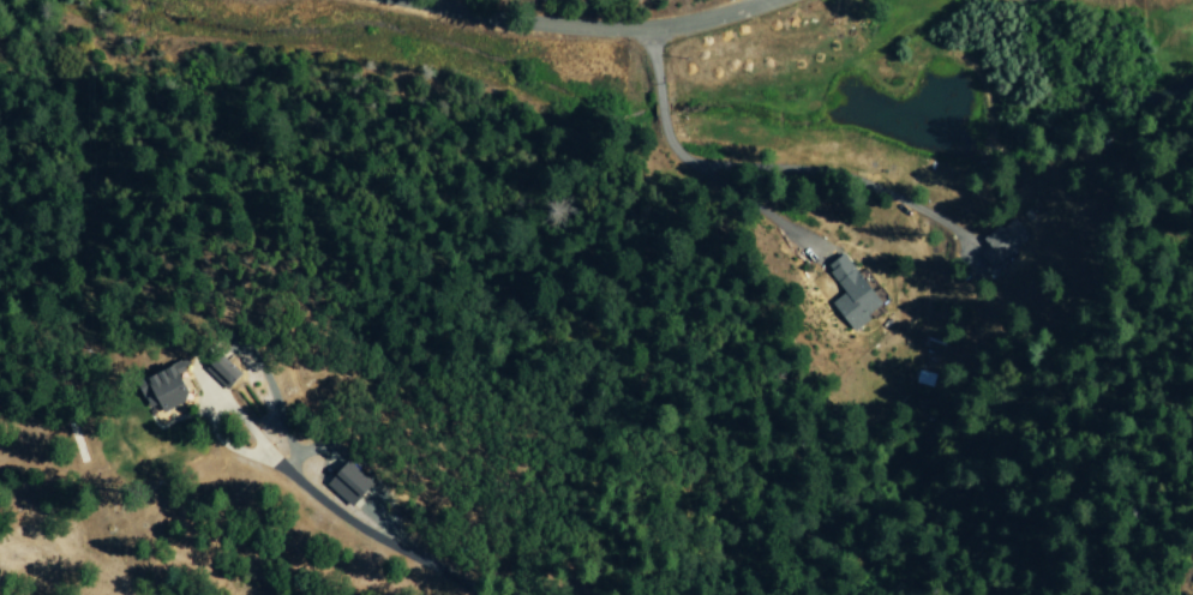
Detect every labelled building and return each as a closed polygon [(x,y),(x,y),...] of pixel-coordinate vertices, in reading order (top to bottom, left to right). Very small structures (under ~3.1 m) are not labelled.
[(829,305),(852,332),(868,318),(866,316),(881,303),(839,255),(823,268),(843,292),(829,305)] [(212,354),(236,374),(222,386),(199,366),(212,354)] [(128,380),(149,417),(186,398),(166,363),(128,380)] [(342,459),(322,485),(349,507),(370,480),(342,459)]
